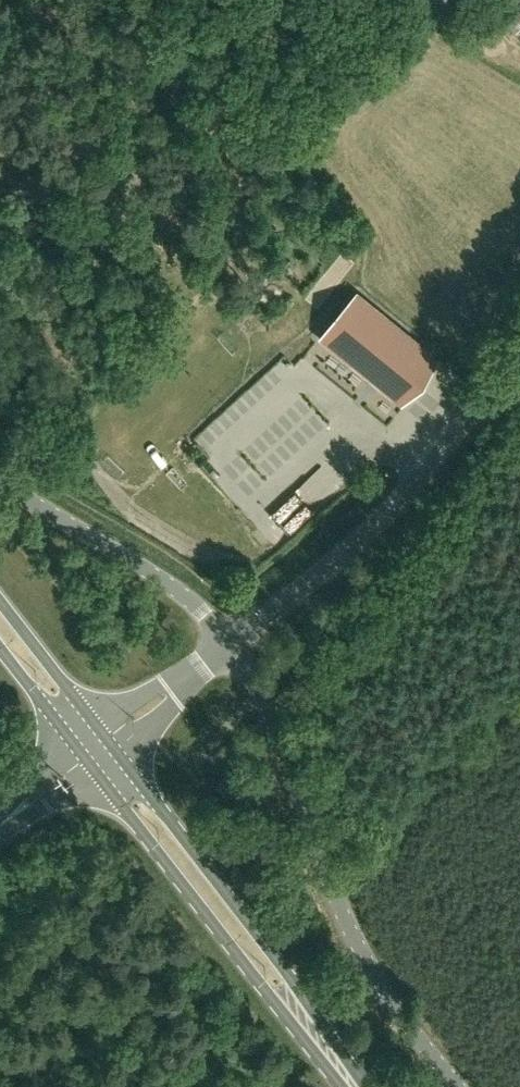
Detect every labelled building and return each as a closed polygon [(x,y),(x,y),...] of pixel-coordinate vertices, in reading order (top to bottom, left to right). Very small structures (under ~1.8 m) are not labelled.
[(380,387),(400,403),(437,357),(438,356),(358,291),(320,338),(371,380),(370,380),(371,381),(372,380),(376,383),(379,386),(378,387),(379,388),(380,387)]
